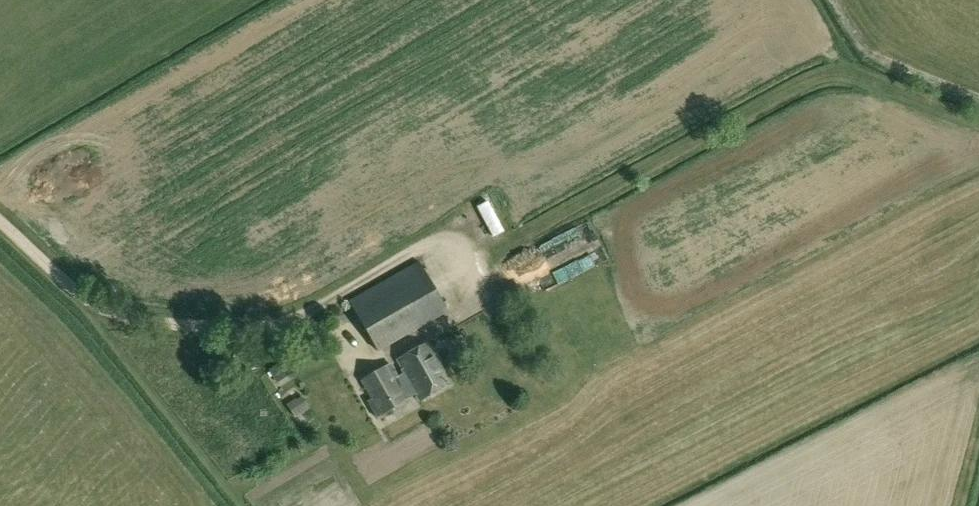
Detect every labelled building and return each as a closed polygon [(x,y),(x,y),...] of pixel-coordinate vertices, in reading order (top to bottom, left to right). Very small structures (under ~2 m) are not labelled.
[(418,263),(349,302),(378,353),(447,313),(418,263)] [(386,366),(361,380),(372,399),(367,402),(376,418),(405,401),(405,400),(416,394),(417,394),(421,400),(449,384),(426,344),(398,360),(405,373),(404,373),(402,374),(401,375),(398,377),(390,364),(386,366)]
